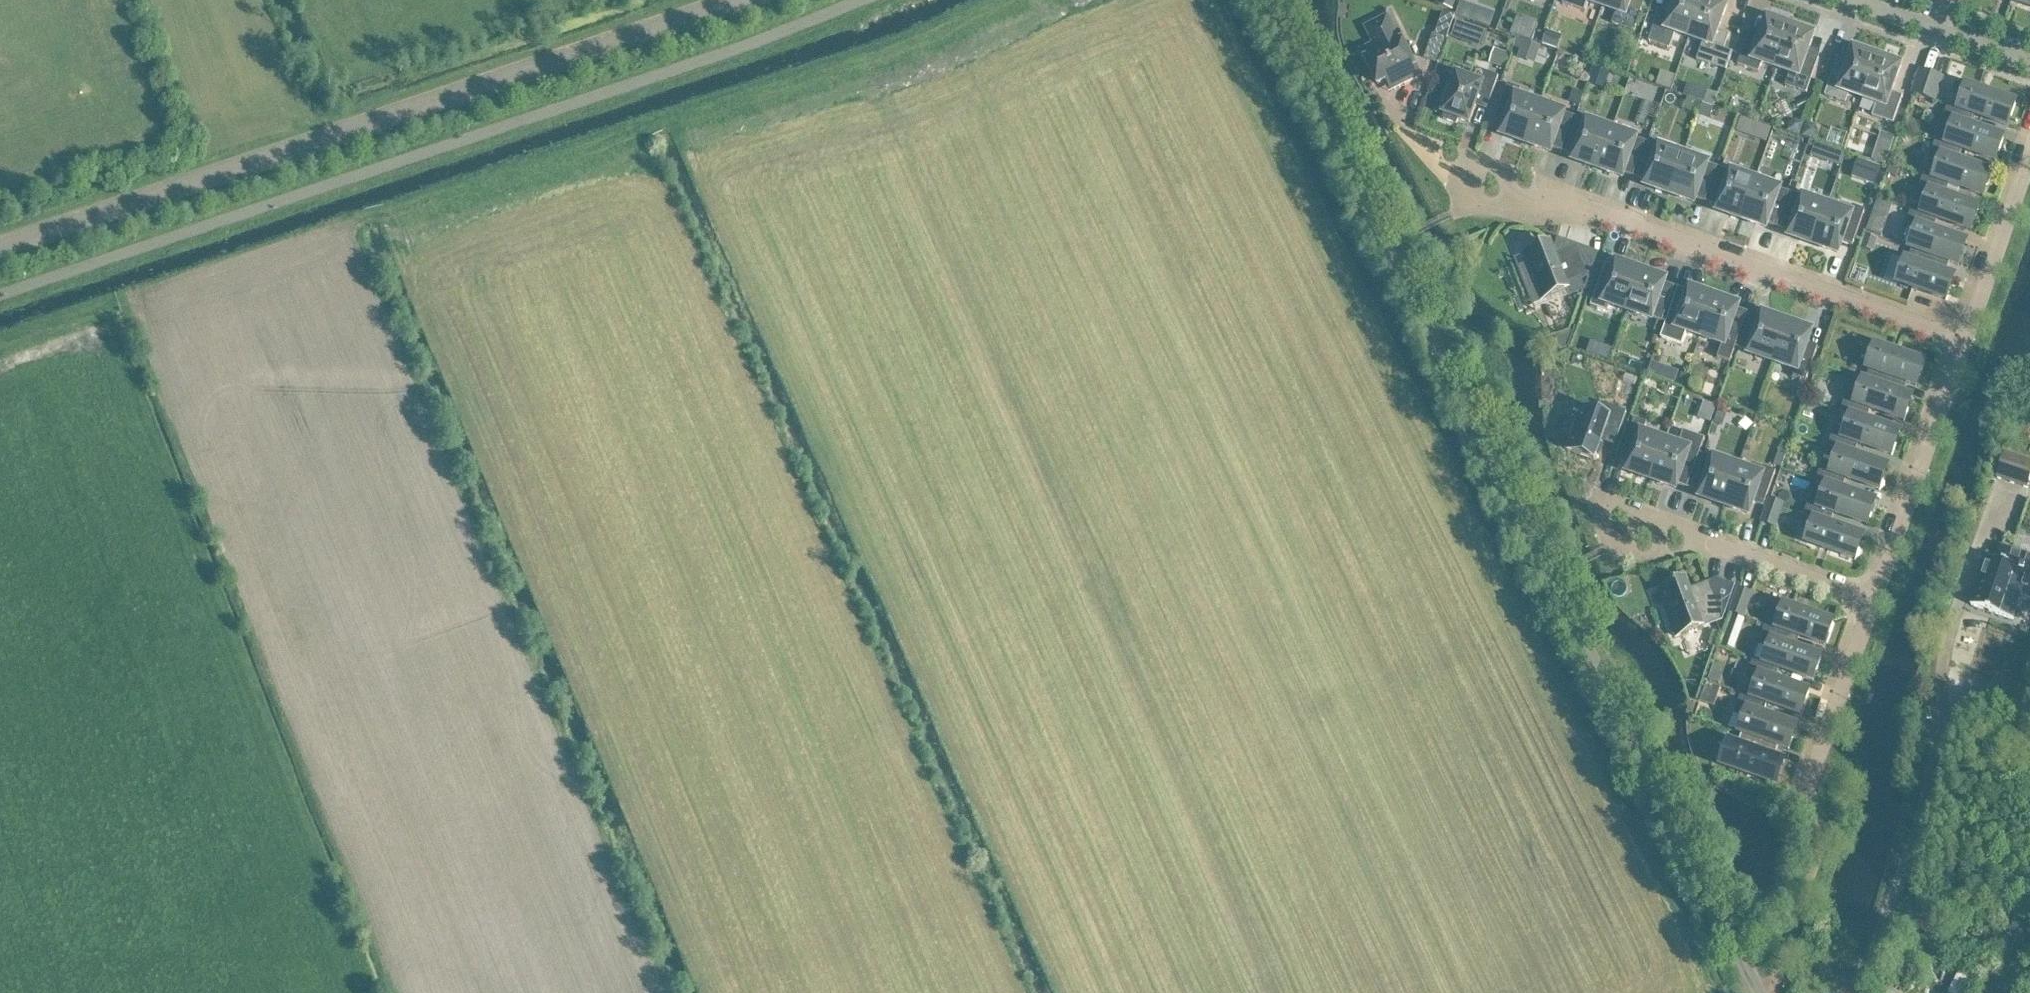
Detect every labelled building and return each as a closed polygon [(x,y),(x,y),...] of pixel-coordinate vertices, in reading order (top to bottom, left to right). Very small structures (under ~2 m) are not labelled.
[(1457,0),(1438,0),(1436,6),(1453,13),(1457,0)] [(1606,0),(1564,0),(1562,4),(1585,13),(1589,3),(1603,8),(1606,0)] [(1603,8),(1617,13),(1613,25),(1635,33),(1644,7),(1632,2),(1633,0),(1606,0),(1603,8)] [(1703,0),(1677,0),(1676,4),(1675,4),(1671,16),(1660,12),(1649,43),(1670,51),(1676,34),(1690,39),(1703,0)] [(1733,54),(1725,51),(1730,37),(1719,33),(1723,21),(1727,7),(1719,4),(1719,1),(1716,0),(1703,0),(1690,39),(1704,43),(1697,62),(1727,72),(1733,54)] [(2029,9),(2029,0),(2005,0),(2029,9)] [(1490,29),(1495,14),(1462,2),(1456,17),(1490,29)] [(1375,47),(1362,53),(1379,87),(1387,82),(1393,93),(1405,87),(1421,79),(1405,46),(1408,45),(1394,18),(1392,13),(1387,16),(1389,20),(1370,29),(1376,41),(1373,42),(1375,47)] [(1447,41),(1456,17),(1444,13),(1435,37),(1447,41)] [(1532,43),(1538,26),(1518,19),(1512,36),(1532,43)] [(1777,69),(1791,29),(1767,21),(1762,35),(1762,34),(1758,47),(1747,43),(1738,66),(1759,74),(1763,64),(1777,69)] [(1809,51),(1814,37),(1805,34),(1806,32),(1791,26),(1791,29),(1777,69),(1790,74),(1785,87),(1807,95),(1816,67),(1805,63),(1810,51),(1809,51)] [(1558,52),(1563,38),(1548,32),(1542,46),(1558,52)] [(1536,65),(1541,48),(1517,40),(1514,49),(1521,51),(1518,59),(1536,65)] [(1507,71),(1512,56),(1495,51),(1490,66),(1507,71)] [(1849,95),(1863,100),(1877,59),(1854,51),(1849,65),(1844,77),(1833,73),(1825,97),(1846,104),(1849,95)] [(1896,82),(1901,68),(1892,65),(1893,62),(1878,57),(1877,59),(1863,100),(1877,104),(1872,118),(1893,125),(1903,98),(1892,94),(1896,82)] [(1606,86),(1611,71),(1595,65),(1590,80),(1606,86)] [(1474,82),(1457,76),(1454,87),(1449,86),(1443,102),(1448,103),(1444,116),(1445,116),(1444,121),(1458,126),(1459,121),(1470,125),(1478,103),(1489,107),(1499,78),(1478,71),(1474,82)] [(1935,103),(1943,80),(1922,72),(1913,95),(1935,103)] [(2001,126),(2009,103),(1957,85),(1954,93),(1964,96),(1959,111),(1949,107),(1948,107),(1974,116),(2001,126)] [(1527,145),(1540,107),(1518,99),(1521,91),(1509,86),(1496,121),(1507,125),(1503,137),(1527,145)] [(1714,108),(1718,96),(1707,92),(1703,104),(1714,108)] [(1580,108),(1584,96),(1574,93),(1570,104),(1580,108)] [(1710,120),(1714,109),(1703,106),(1699,116),(1710,120)] [(1574,119),(1540,107),(1527,145),(1550,153),(1551,150),(1562,154),(1574,119)] [(1997,138),(1970,128),(1974,116),(1948,107),(1941,127),(1952,131),(1947,145),(1936,142),(1962,151),(1989,161),(1997,138)] [(1599,170),(1612,132),(1578,120),(1566,155),(1576,159),(1575,162),(1599,170)] [(1913,129),(1914,124),(1912,121),(1907,120),(1905,127),(1913,129)] [(1797,123),(1790,127),(1788,133),(1801,138),(1805,126),(1797,123)] [(1807,125),(1802,138),(1811,142),(1816,144),(1819,136),(1815,128),(1807,125)] [(1771,129),(1760,126),(1755,140),(1766,143),(1771,129)] [(1646,144),(1612,132),(1599,170),(1622,178),(1623,176),(1634,179),(1646,144)] [(1895,139),(1884,135),(1875,162),(1886,166),(1895,139)] [(1985,172),(1958,163),(1962,151),(1936,142),(1929,162),(1939,166),(1934,180),(1924,176),(1924,177),(1950,186),(1977,195),(1985,172)] [(1671,195),(1684,157),(1650,145),(1638,181),(1648,184),(1647,187),(1671,195)] [(1845,156),(1817,146),(1812,159),(1840,169),(1845,156)] [(1718,169),(1684,157),(1671,195),(1694,204),(1695,201),(1706,205),(1718,169)] [(1875,187),(1881,169),(1859,161),(1852,179),(1875,187)] [(1898,182),(1901,172),(1890,168),(1887,178),(1898,182)] [(1742,221),(1756,183),(1722,171),(1709,206),(1720,210),(1719,212),(1742,221)] [(1973,207),(1946,198),(1950,186),(1924,177),(1917,197),(1927,200),(1922,215),(1912,211),(1912,212),(1937,221),(1965,230),(1973,207)] [(1790,195),(1756,183),(1742,221),(1766,229),(1767,226),(1777,230),(1790,195)] [(1814,246),(1828,208),(1794,196),(1781,231),(1792,235),(1791,238),(1814,246)] [(1901,243),(1910,210),(1893,206),(1884,238),(1901,243)] [(1865,212),(1853,207),(1850,216),(1828,208),(1814,246),(1838,254),(1842,243),(1853,247),(1865,212)] [(1960,242),(1933,232),(1937,221),(1912,212),(1905,231),(1915,235),(1910,250),(1913,251),(1950,264),(1952,265),(1960,242)] [(1874,253),(1878,241),(1865,237),(1861,249),(1874,253)] [(1590,279),(1578,248),(1555,257),(1551,246),(1525,256),(1529,268),(1525,269),(1533,290),(1538,289),(1543,302),(1569,292),(1567,288),(1590,279)] [(1945,276),(1950,264),(1913,251),(1908,263),(1906,262),(1898,285),(1940,300),(1948,277),(1945,276)] [(1628,312),(1641,274),(1618,266),(1614,277),(1603,273),(1591,308),(1603,312),(1606,304),(1628,312)] [(1665,282),(1641,274),(1628,312),(1663,324),(1675,289),(1664,285),(1665,282)] [(1701,337),(1714,299),(1691,291),(1690,294),(1679,290),(1661,340),(1683,348),(1688,333),(1701,337)] [(1738,308),(1714,299),(1701,337),(1723,345),(1718,360),(1731,364),(1748,314),(1737,311),(1738,308)] [(1774,363),(1788,325),(1764,317),(1763,320),(1752,316),(1740,351),(1774,363)] [(1811,333),(1788,325),(1774,363),(1796,371),(1793,379),(1806,384),(1818,349),(1807,345),(1811,333)] [(1590,339),(1577,335),(1572,351),(1585,355),(1590,339)] [(1544,350),(1548,359),(1560,354),(1556,345),(1544,350)] [(1608,363),(1612,351),(1602,347),(1598,359),(1608,363)] [(1910,385),(1918,363),(1876,348),(1868,370),(1870,371),(1866,383),(1879,388),(1883,376),(1910,385)] [(1652,365),(1649,376),(1672,384),(1676,374),(1652,365)] [(1879,388),(1866,383),(1863,382),(1858,397),(1848,394),(1841,414),(1867,423),(1871,411),(1898,420),(1906,397),(1879,388)] [(1720,391),(1708,386),(1704,398),(1716,402),(1720,391)] [(1711,421),(1716,405),(1695,398),(1690,414),(1711,421)] [(1595,461),(1604,434),(1618,439),(1627,414),(1603,405),(1599,415),(1584,409),(1569,452),(1595,461)] [(1894,432),(1867,423),(1841,414),(1851,418),(1846,432),(1836,428),(1829,448),(1854,457),(1859,445),(1886,455),(1894,432)] [(1652,481),(1665,443),(1643,436),(1647,424),(1635,420),(1621,458),(1633,462),(1629,473),(1652,481)] [(1688,491),(1700,456),(1705,441),(1684,433),(1679,448),(1665,443),(1652,481),(1675,490),(1676,487),(1688,491)] [(1782,470),(1790,447),(1782,444),(1774,467),(1782,470)] [(1881,467),(1854,457),(1829,448),(1829,449),(1839,452),(1834,467),(1824,463),(1817,483),(1842,492),(1846,480),(1873,490),(1881,467)] [(1997,480),(2028,490),(2029,483),(2029,463),(2006,454),(1997,480)] [(1725,507),(1738,469),(1704,457),(1691,492),(1703,496),(1702,499),(1725,507)] [(1761,477),(1738,469),(1725,507),(1748,515),(1752,504),(1764,508),(1776,473),(1763,468),(1761,477)] [(1869,502),(1842,492),(1817,483),(1816,484),(1827,487),(1822,502),(1811,498),(1804,518),(1830,527),(1834,515),(1861,524),(1869,502)] [(1775,529),(1782,509),(1783,506),(1771,502),(1763,525),(1775,529)] [(1849,559),(1857,536),(1830,527),(1804,518),(1814,522),(1807,544),(1849,559)] [(2001,548),(1996,562),(1988,560),(1972,607),(2013,621),(2021,597),(2029,600),(2029,558),(2028,557),(2017,554),(2001,548)] [(1686,582),(1660,592),(1666,609),(1664,609),(1670,623),(1671,623),(1678,639),(1704,630),(1703,627),(1722,620),(1734,590),(1716,584),(1710,586),(1690,593),(1686,582)] [(1743,618),(1751,595),(1739,591),(1731,614),(1743,618)] [(1819,645),(1827,622),(1785,607),(1777,629),(1767,626),(1766,626),(1792,635),(1819,645)] [(1734,617),(1728,632),(1740,636),(1746,621),(1734,617)] [(1815,657),(1788,647),(1792,635),(1766,626),(1759,646),(1770,650),(1765,664),(1754,661),(1780,670),(1807,679),(1815,657)] [(1718,650),(1723,636),(1714,633),(1709,647),(1718,650)] [(1803,691),(1776,682),(1780,670),(1754,661),(1747,681),(1757,685),(1752,699),(1768,705),(1795,714),(1803,691)] [(1707,686),(1701,703),(1714,708),(1720,691),(1707,686)] [(1790,726),(1763,717),(1768,705),(1752,699),(1742,695),(1735,716),(1745,719),(1740,734),(1743,735),(1780,748),(1782,749),(1790,726)] [(1775,760),(1780,748),(1743,735),(1738,747),(1733,745),(1725,768),(1770,784),(1778,761),(1775,760)] [(1978,981),(1960,973),(1950,992),(1972,992),(1978,981)]
